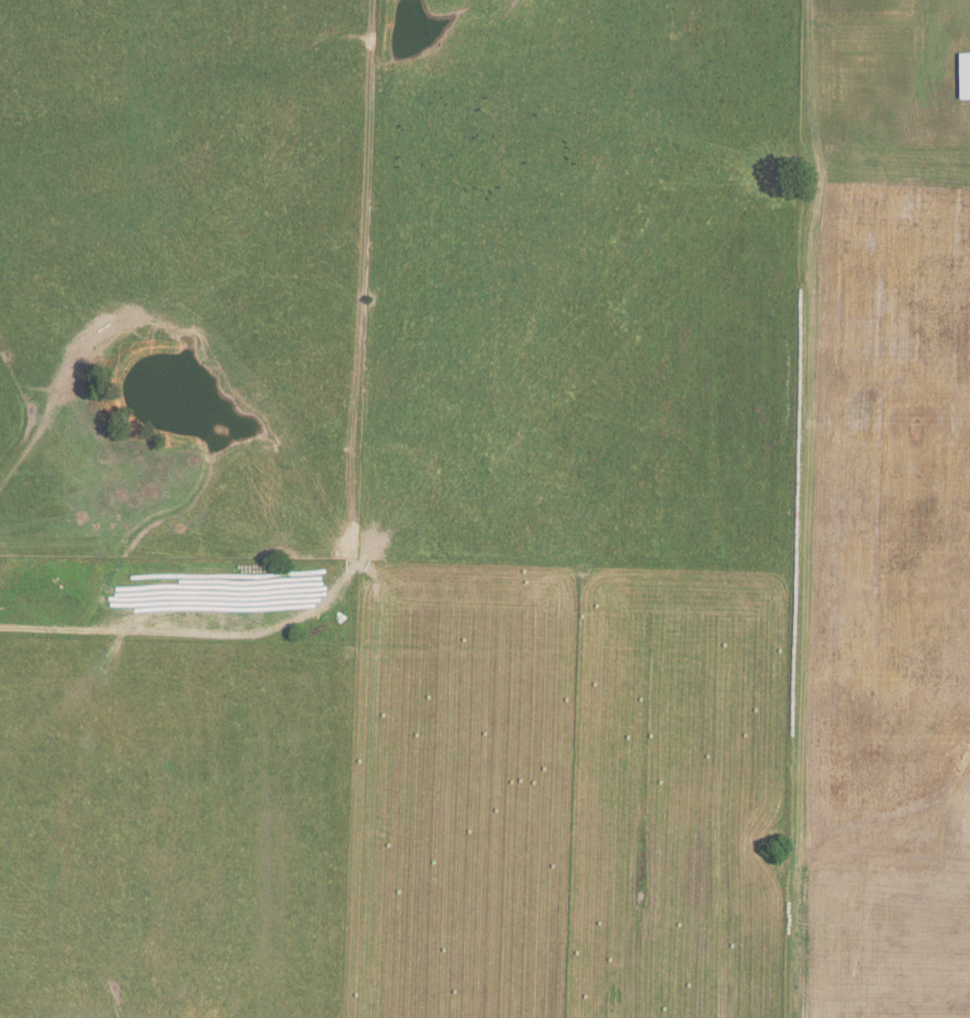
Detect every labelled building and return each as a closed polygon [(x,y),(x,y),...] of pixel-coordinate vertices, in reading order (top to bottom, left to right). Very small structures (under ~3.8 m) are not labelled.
[(961,51),(961,97),(969,97),(969,51),(961,51)]
